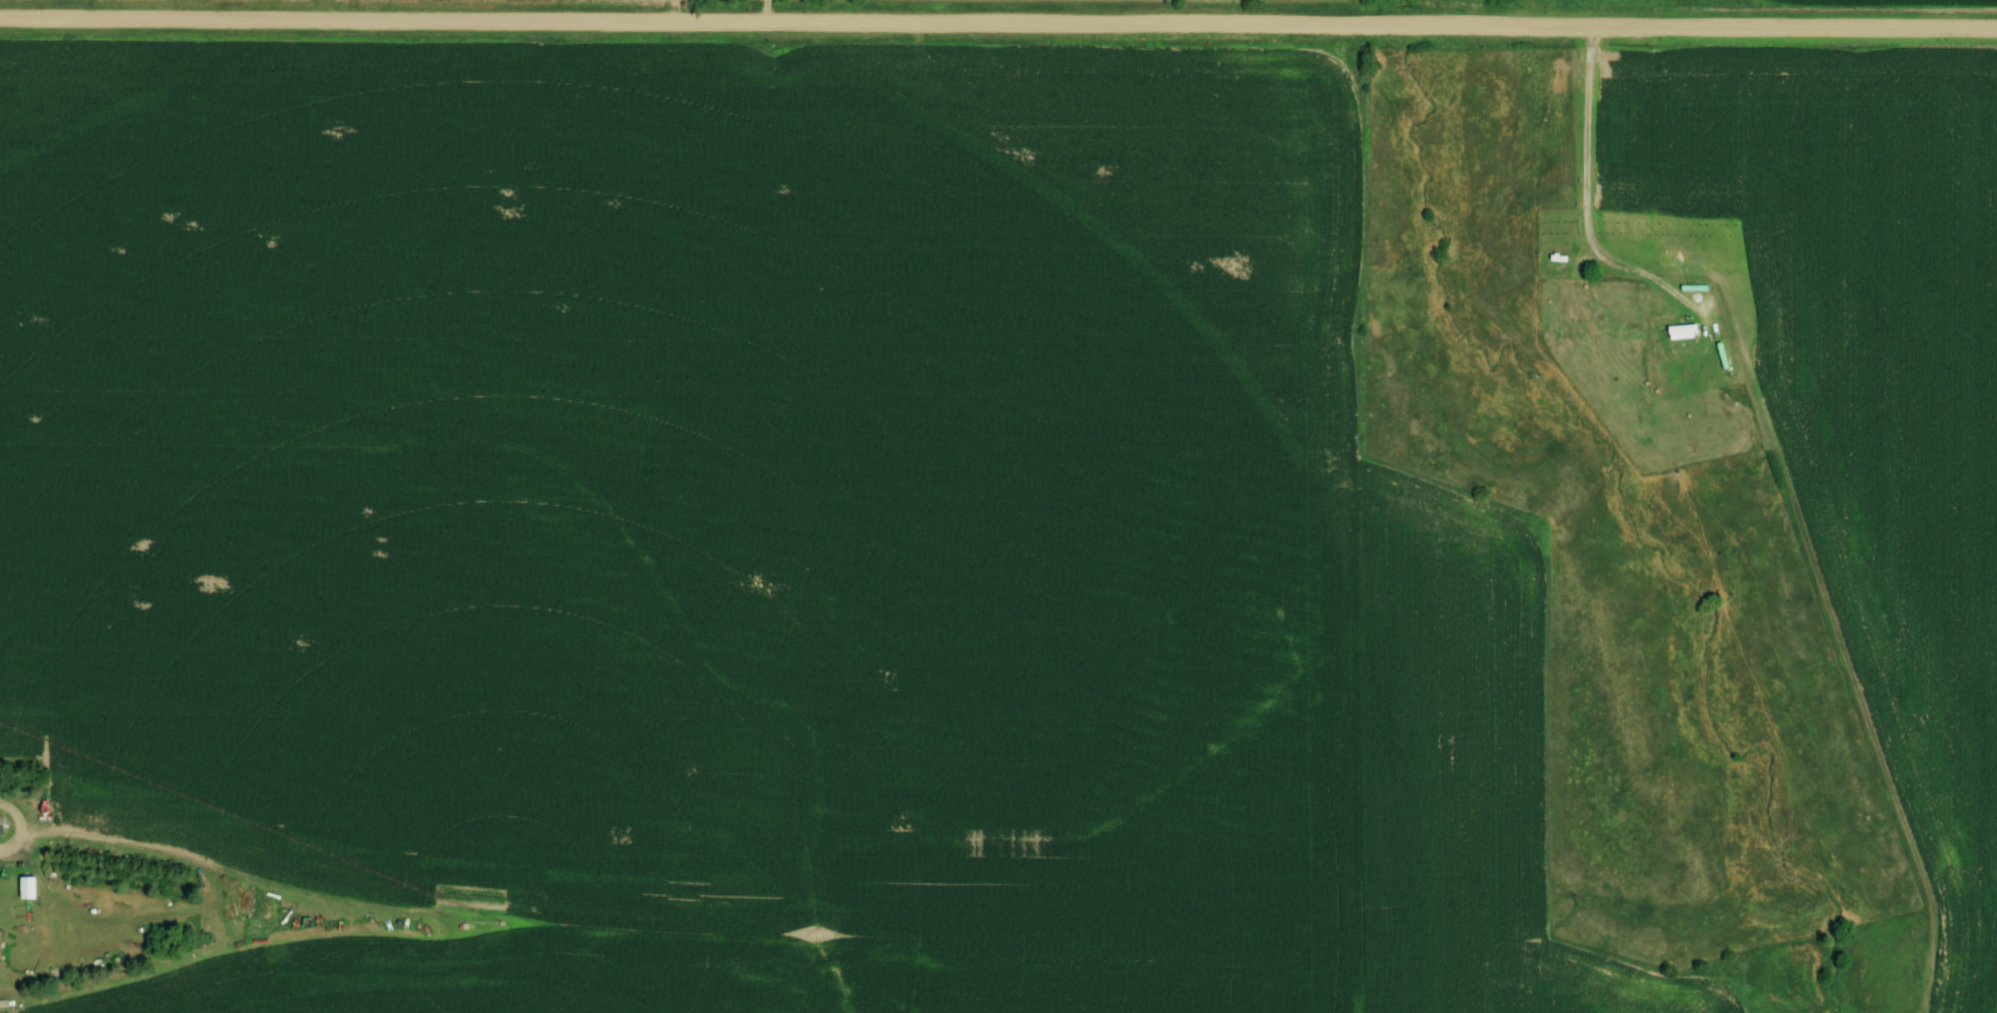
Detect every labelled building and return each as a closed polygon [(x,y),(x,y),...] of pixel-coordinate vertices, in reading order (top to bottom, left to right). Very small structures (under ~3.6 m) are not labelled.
[(1694,325),(1666,326),(1667,340),(1695,338),(1694,325)] [(17,900),(33,900),(33,874),(17,874),(17,900)]
